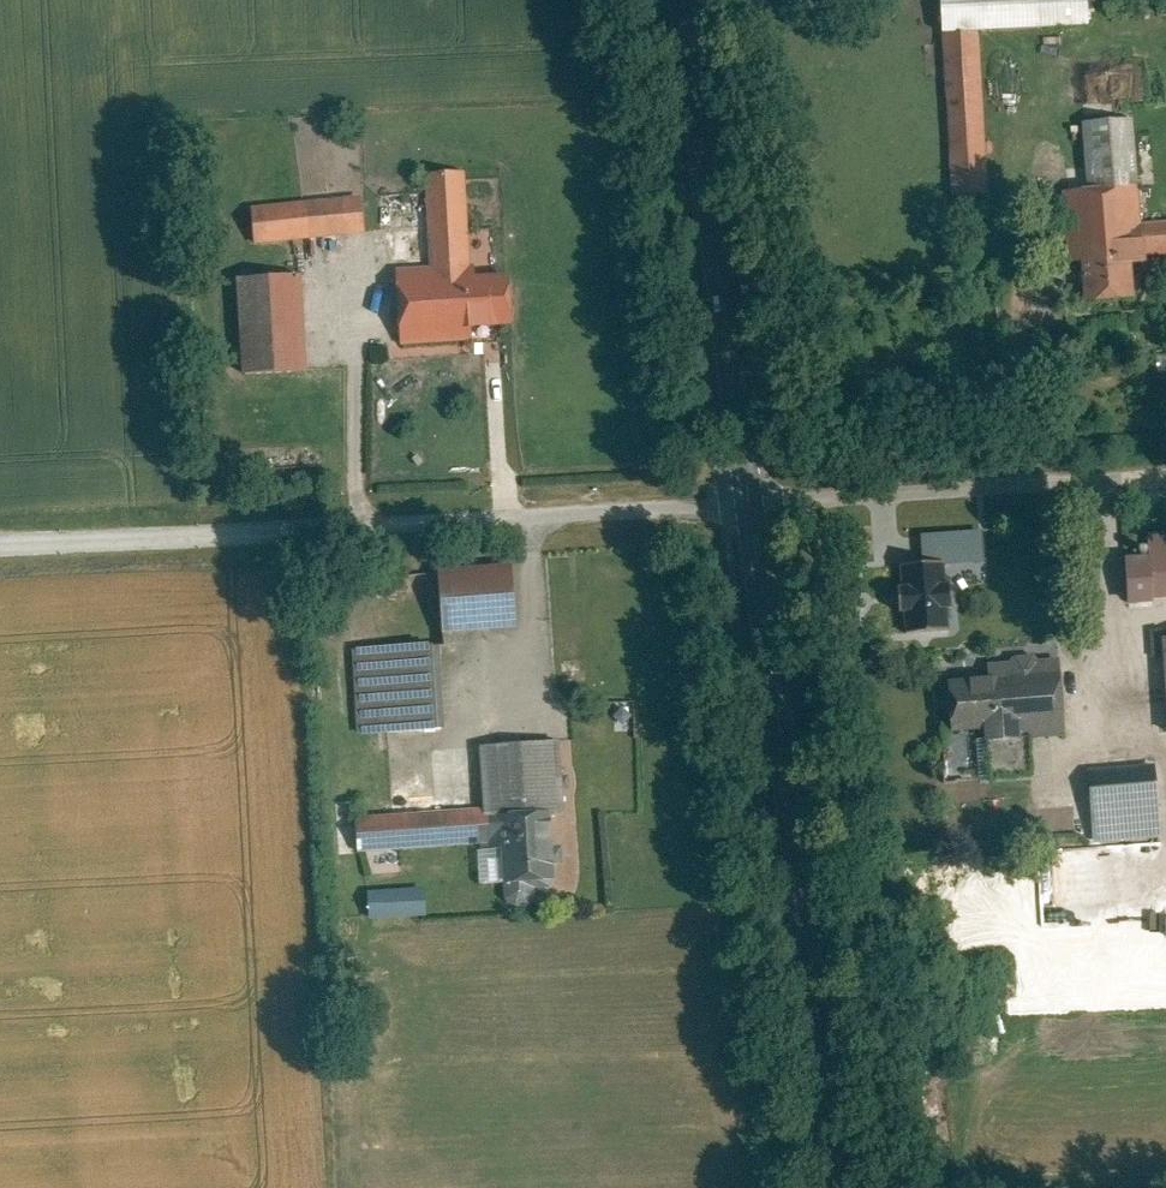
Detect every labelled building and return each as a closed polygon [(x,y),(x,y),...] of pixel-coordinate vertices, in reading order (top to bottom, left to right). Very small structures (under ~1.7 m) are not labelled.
[(957,193),(995,191),(987,29),(1098,23),(1097,0),(948,0),(957,193)] [(1092,118),(1096,185),(1067,187),(1072,262),(1089,260),(1092,303),(1144,299),(1141,262),(1160,261),(1159,253),(1165,253),(1165,219),(1145,220),(1138,115),(1092,118)] [(472,169),(433,171),(438,264),(404,266),(407,341),(479,337),(479,326),(519,324),(516,268),(477,270),(472,169)] [(257,206),(261,243),(373,230),(369,194),(257,206)] [(317,368),(311,272),(244,276),(250,373),(317,368)] [(1137,598),(1165,597),(1165,531),(1156,532),(1158,553),(1134,555),(1137,598)] [(520,562),(446,568),(451,631),(525,625),(520,562)] [(1165,654),(1165,625),(1154,626),(1157,655),(1165,654)] [(440,639),(359,646),(367,733),(447,726),(440,639)] [(992,672),(957,675),(961,729),(992,726),(993,738),(1033,735),(1032,729),(1072,726),(1065,652),(991,659),(992,672)] [(571,812),(565,741),(486,748),(491,806),(494,840),(511,839),(516,904),(542,901),(541,886),(564,884),(558,813),(571,812)] [(1161,764),(1093,768),(1097,842),(1165,838),(1161,764)] [(491,806),(363,816),(366,851),(494,840),(491,806)] [(418,886),(375,889),(377,917),(420,913),(418,886)]
